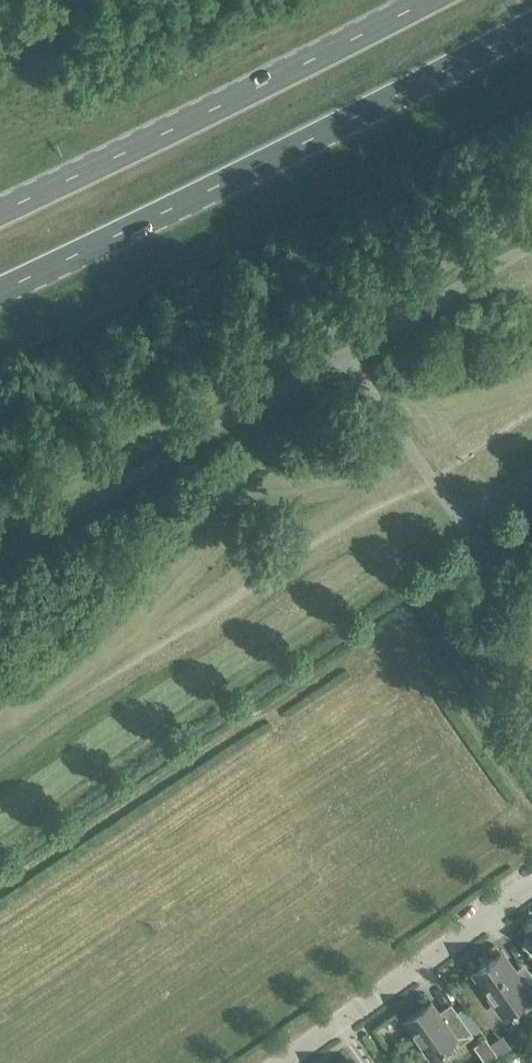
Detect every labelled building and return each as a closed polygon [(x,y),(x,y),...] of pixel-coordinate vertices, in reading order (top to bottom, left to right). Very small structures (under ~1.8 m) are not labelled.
[(521,1001),(526,1009),(531,1005),(531,975),(530,972),(519,979),(500,953),(474,971),(503,1013),(521,1001)] [(456,1011),(444,1020),(431,1002),(404,1021),(430,1057),(456,1039),(459,1044),(473,1035),(456,1011)] [(481,1049),(480,1055),(485,1062),(495,1054),(488,1044),(481,1049)]
